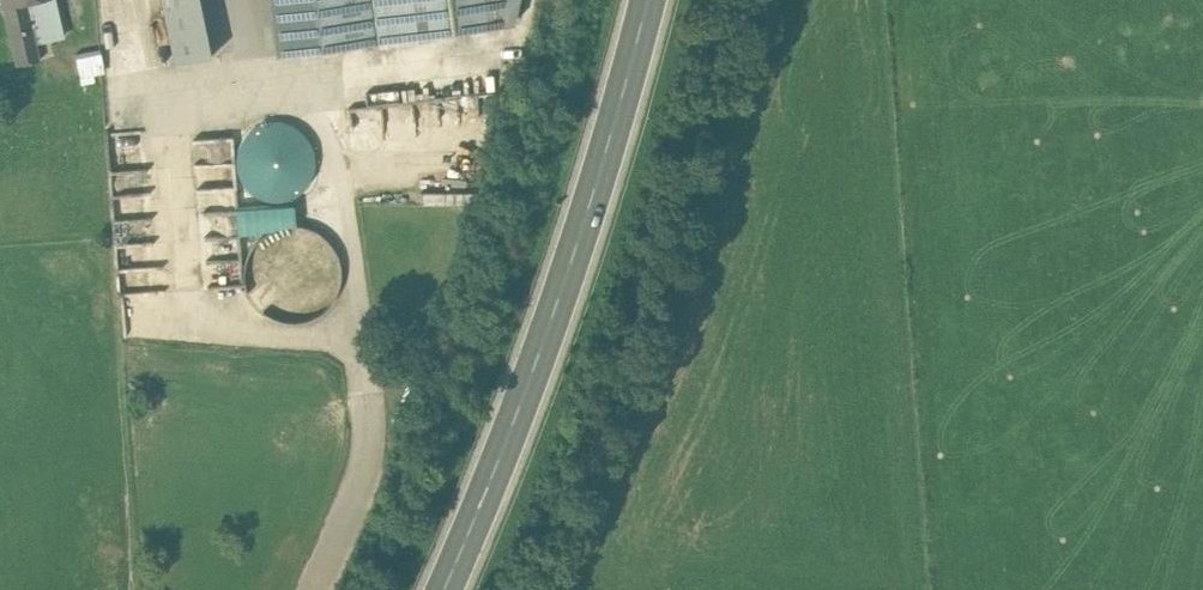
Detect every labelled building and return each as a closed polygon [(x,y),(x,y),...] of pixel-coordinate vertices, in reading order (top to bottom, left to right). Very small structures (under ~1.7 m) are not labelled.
[(176,61),(210,55),(200,0),(164,0),(176,61)] [(279,55),(394,40),(389,0),(272,0),(279,55)] [(394,40),(410,38),(414,38),(430,36),(432,35),(433,35),(513,25),(519,0),(389,0),(394,40)] [(27,1),(3,6),(16,65),(41,59),(27,1)] [(438,37),(436,36),(433,35),(432,35),(430,36),(427,37),(426,38),(425,40),(424,41),(424,44),(425,48),(427,50),(429,51),(432,52),(436,51),(438,50),(439,48),(440,46),(440,43),(440,41),(439,39),(438,37)] [(410,38),(408,39),(407,40),(405,42),(405,44),(404,45),(404,47),(404,49),(405,52),(407,54),(410,55),(414,56),(417,55),(420,54),(421,52),(422,50),(423,48),(422,45),(422,44),(421,42),(420,40),(418,39),(416,38),(414,38),(410,38)] [(80,51),(82,77),(107,74),(104,49),(80,51)] [(433,147),(451,151),(460,111),(459,101),(475,104),(476,99),(454,95),(352,105),(354,127),(372,125),(374,152),(381,120),(404,118),(405,114),(411,115),(413,129),(428,128),(441,131),(442,143),(431,144),(423,143),(396,145),(413,149),(433,147)] [(192,105),(163,107),(176,290),(205,288),(192,105)] [(163,107),(137,109),(150,292),(176,290),(163,107)] [(137,109),(110,111),(123,294),(150,292),(137,109)] [(274,122),(267,122),(260,125),(254,129),(251,131),(248,134),(246,137),(243,141),(241,144),(240,147),(239,150),(238,155),(238,161),(238,166),(239,170),(240,175),(242,179),(244,183),(248,187),(251,191),(255,193),(260,197),(265,199),(272,200),(279,201),(287,199),(293,197),(298,194),(303,191),(306,187),(310,182),(313,175),(314,171),(315,166),(316,160),(315,155),(314,152),(313,148),(312,144),(310,141),(308,138),(304,134),(299,129),(295,127),(292,125),(287,123),(281,122),(274,122)] [(309,228),(300,226),(291,225),(283,226),(279,227),(274,230),(269,233),(265,236),(261,240),(258,244),(255,248),(252,254),(250,260),(249,264),(248,267),(248,273),(248,279),(249,283),(250,287),(251,289),(253,294),(256,299),(258,303),(261,306),(265,310),(272,314),(277,317),(284,320),(292,321),(298,321),(303,321),(306,320),(311,319),(315,317),(319,314),(323,311),(327,308),(330,305),(333,301),(335,298),(337,293),(339,288),(340,282),(341,278),(341,273),(341,268),(340,262),(338,257),(336,253),(335,250),(332,246),(328,241),(324,237),(321,235),(316,231),(309,228)]
